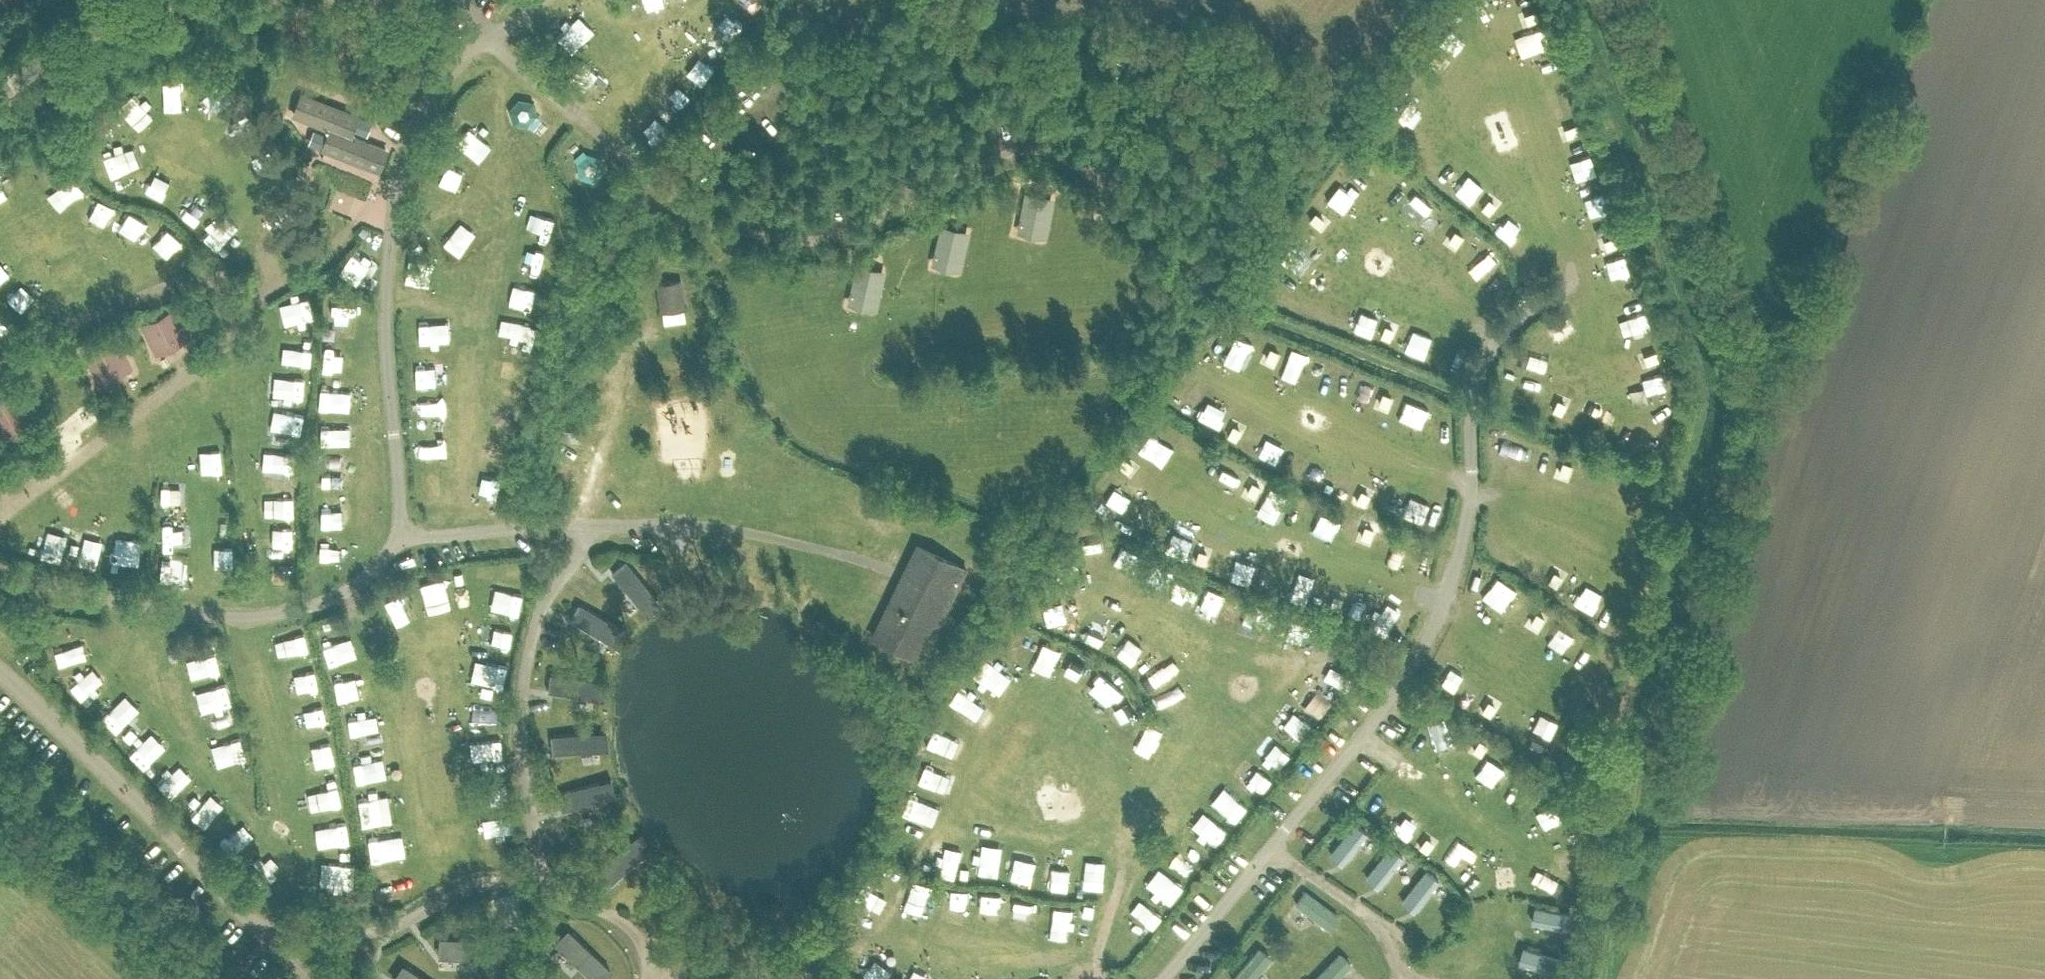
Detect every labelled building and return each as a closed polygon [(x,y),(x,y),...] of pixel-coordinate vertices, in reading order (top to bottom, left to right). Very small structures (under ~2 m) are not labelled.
[(1526,22),(1536,46),(1554,39),(1545,15),(1526,22)] [(599,107),(618,89),(591,61),(572,80),(599,107)] [(174,104),(188,105),(189,85),(174,84),(174,104)] [(328,128),(320,148),(380,171),(390,147),(353,133),(361,113),(302,90),(292,115),(328,128)] [(684,94),(668,104),(673,114),(690,104),(684,94)] [(217,97),(209,118),(226,125),(235,104),(217,97)] [(640,126),(657,139),(668,126),(650,112),(640,126)] [(461,144),(480,157),(492,140),(472,127),(461,144)] [(1573,169),(1596,162),(1590,141),(1567,148),(1573,169)] [(588,153),(577,162),(580,176),(593,181),(604,172),(601,158),(588,153)] [(137,173),(128,194),(144,201),(154,180),(137,173)] [(1602,181),(1581,185),(1584,200),(1605,196),(1602,181)] [(78,210),(96,219),(106,200),(88,191),(78,210)] [(1597,210),(1601,232),(1620,229),(1617,207),(1597,210)] [(110,228),(131,232),(135,212),(114,208),(110,228)] [(143,246),(161,252),(170,224),(152,218),(143,246)] [(467,256),(479,236),(469,229),(456,249),(467,256)] [(526,248),(518,266),(545,278),(552,260),(526,248)] [(1497,258),(1478,279),(1492,292),(1512,271),(1497,258)] [(1279,300),(1306,292),(1300,270),(1272,278),(1279,300)] [(658,280),(661,311),(685,308),(682,278),(658,280)] [(176,310),(140,327),(152,351),(187,333),(176,310)] [(355,336),(354,313),(333,315),(335,338),(355,336)] [(1335,324),(1354,329),(1357,319),(1338,313),(1335,324)] [(1377,327),(1395,329),(1397,319),(1378,317),(1377,327)] [(438,320),(439,343),(456,342),(456,319),(438,320)] [(439,346),(436,323),(425,324),(427,347),(439,346)] [(519,324),(518,348),(535,349),(536,325),(519,324)] [(1634,331),(1638,351),(1656,348),(1652,327),(1634,331)] [(119,339),(83,356),(94,379),(130,363),(119,339)] [(330,374),(351,373),(350,344),(339,344),(340,357),(329,358),(330,374)] [(315,365),(314,346),(292,347),(293,366),(315,365)] [(426,386),(443,385),(443,368),(426,369),(426,386)] [(1522,400),(1540,403),(1545,377),(1528,374),(1522,400)] [(1363,402),(1369,382),(1345,375),(1340,396),(1363,402)] [(280,403),(308,402),(307,381),(279,382),(280,403)] [(1371,415),(1390,424),(1402,398),(1383,389),(1371,415)] [(0,400),(0,430),(30,413),(17,390),(0,400)] [(351,412),(351,393),(333,392),(332,411),(351,412)] [(1578,423),(1584,401),(1565,396),(1559,418),(1578,423)] [(1411,432),(1433,440),(1443,410),(1421,403),(1411,432)] [(427,423),(440,423),(440,405),(427,405),(427,423)] [(356,441),(356,424),(330,423),(330,441),(356,441)] [(1172,452),(1183,432),(1165,423),(1154,443),(1172,452)] [(563,427),(561,437),(577,440),(579,430),(563,427)] [(1519,462),(1519,433),(1501,432),(1500,462),(1519,462)] [(230,481),(229,450),(199,452),(200,475),(212,474),(212,482),(230,481)] [(1234,463),(1224,489),(1242,496),(1252,471),(1234,463)] [(1269,482),(1256,508),(1273,517),(1286,491),(1269,482)] [(348,495),(323,499),(326,518),(351,514),(348,495)] [(284,522),(303,520),(300,499),(282,501),(284,522)] [(165,527),(164,550),(198,551),(198,527),(165,527)] [(117,565),(136,569),(142,541),(124,537),(117,565)] [(904,565),(899,576),(869,636),(916,659),(933,625),(939,628),(940,628),(940,627),(969,568),(916,541),(904,565)] [(351,545),(333,546),(334,562),(352,561),(351,545)] [(1535,564),(1544,570),(1553,556),(1544,550),(1535,564)] [(1554,553),(1546,575),(1563,581),(1571,559),(1554,553)] [(242,563),(214,564),(215,588),(243,587),(242,563)] [(628,565),(618,576),(651,607),(661,596),(628,565)] [(432,585),(440,609),(455,605),(447,580),(432,585)] [(1207,604),(1223,612),(1232,594),(1216,587),(1207,604)] [(527,610),(528,590),(499,589),(499,609),(527,610)] [(1386,605),(1402,610),(1407,595),(1391,590),(1386,605)] [(396,618),(415,613),(410,591),(391,596),(396,618)] [(1251,600),(1245,621),(1271,628),(1277,608),(1251,600)] [(587,613),(584,630),(622,636),(625,620),(587,613)] [(1292,615),(1283,643),(1305,650),(1314,622),(1292,615)] [(1242,634),(1264,640),(1266,630),(1245,624),(1242,634)] [(494,629),(492,649),(507,651),(509,630),(494,629)] [(507,651),(517,653),(522,632),(511,630),(507,651)] [(292,638),(296,657),(317,653),(313,633),(292,638)] [(94,660),(88,638),(56,647),(61,668),(94,660)] [(1038,661),(1056,667),(1062,649),(1045,643),(1038,661)] [(334,668),(355,665),(352,644),(331,648),(334,668)] [(1036,676),(1052,684),(1057,673),(1042,665),(1036,676)] [(294,674),(301,695),(327,687),(320,666),(294,674)] [(485,671),(496,699),(509,694),(498,666),(485,671)] [(93,709),(116,689),(100,670),(77,690),(93,709)] [(1102,671),(1092,688),(1110,699),(1120,682),(1102,671)] [(606,682),(564,684),(564,695),(607,693),(606,682)] [(346,706),(375,705),(374,684),(345,686),(346,706)] [(1322,718),(1334,707),(1314,686),(1302,698),(1322,718)] [(235,692),(215,697),(221,721),(240,716),(235,692)] [(972,721),(981,703),(961,693),(952,711),(972,721)] [(114,710),(128,725),(142,712),(128,697),(114,710)] [(505,704),(476,704),(476,724),(493,724),(493,721),(504,721),(505,704)] [(330,706),(309,707),(310,731),(331,730),(330,706)] [(1130,708),(1118,712),(1122,724),(1134,721),(1130,708)] [(119,735),(127,728),(112,711),(104,719),(119,735)] [(1150,718),(1136,731),(1151,746),(1165,733),(1150,718)] [(605,746),(604,728),(562,730),(563,748),(605,746)] [(157,759),(171,749),(157,730),(143,741),(157,759)] [(1471,732),(1463,753),(1483,761),(1492,740),(1471,732)] [(249,740),(231,744),(236,769),(255,765),(249,740)] [(1275,742),(1265,755),(1278,766),(1289,753),(1275,742)] [(140,743),(132,753),(151,768),(159,759),(140,743)] [(337,747),(317,749),(321,774),(340,771),(337,747)] [(1506,759),(1498,774),(1520,785),(1527,770),(1506,759)] [(362,783),(382,782),(381,762),(361,762),(362,783)] [(945,788),(950,773),(926,764),(921,779),(945,788)] [(332,788),(338,813),(349,810),(343,785),(332,788)] [(1231,788),(1219,801),(1237,817),(1249,804),(1231,788)] [(332,791),(317,792),(319,810),(334,809),(332,791)] [(394,798),(364,802),(368,827),(398,823),(394,798)] [(903,817),(925,822),(929,804),(908,799),(903,817)] [(1419,843),(1432,824),(1418,814),(1404,833),(1419,843)] [(1348,859),(1374,830),(1359,817),(1333,845),(1348,859)] [(517,818),(490,819),(491,839),(517,838),(517,818)] [(1447,862),(1466,840),(1451,827),(1432,848),(1447,862)] [(1002,868),(1003,836),(982,835),(981,868),(1002,868)] [(1384,883),(1411,854),(1395,840),(1368,869),(1384,883)] [(1171,850),(1184,871),(1194,865),(1181,844),(1171,850)] [(277,874),(288,862),(273,848),(262,860),(277,874)] [(1017,853),(1018,874),(1039,873),(1038,852),(1017,853)] [(1429,863),(1406,893),(1422,905),(1445,875),(1429,863)] [(1087,866),(1088,886),(1108,885),(1107,865),(1087,866)] [(267,868),(259,875),(269,886),(277,879),(267,868)] [(1160,883),(1176,897),(1187,884),(1172,870),(1160,883)] [(392,878),(380,877),(378,900),(391,901),(392,878)] [(964,905),(976,904),(975,884),(963,884),(964,905)] [(1306,886),(1296,901),(1337,926),(1346,911),(1306,886)] [(862,887),(855,902),(878,914),(886,899),(862,887)] [(985,889),(983,917),(1001,918),(1003,890),(985,889)] [(1016,914),(1027,917),(1033,898),(1022,894),(1016,914)] [(1151,926),(1165,916),(1152,898),(1138,908),(1151,926)] [(1537,920),(1562,923),(1564,905),(1539,902),(1537,920)] [(572,922),(564,939),(604,957),(612,939),(572,922)] [(460,949),(499,948),(499,929),(459,931),(460,949)] [(1234,975),(1238,978),(1259,978),(1278,958),(1263,944),(1234,975)] [(1358,963),(1342,948),(1313,978),(1344,978),(1358,963)]
